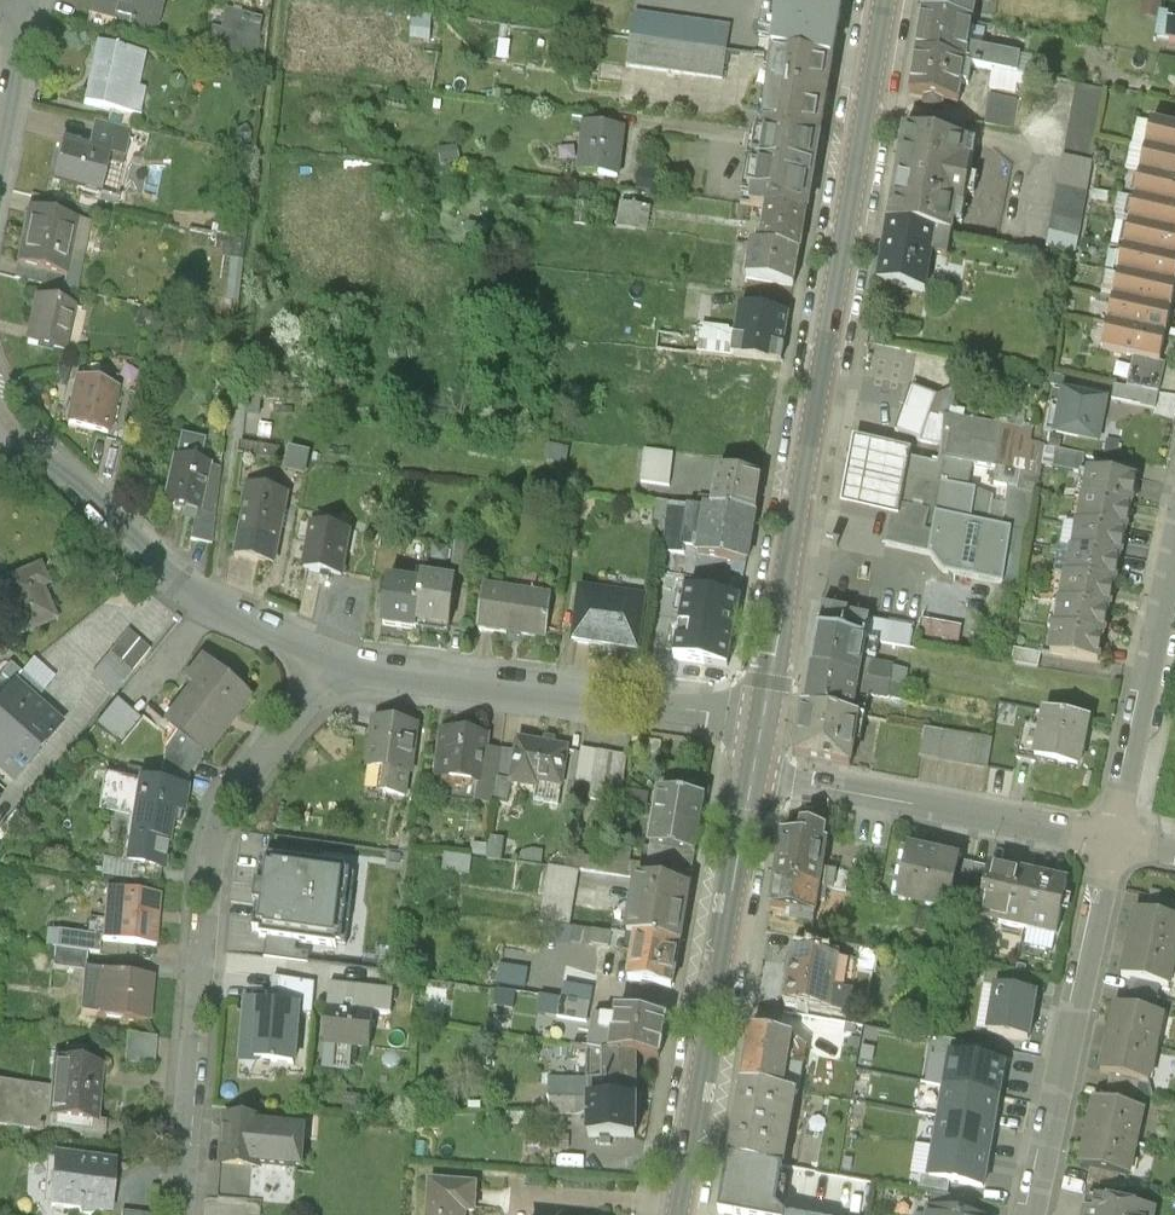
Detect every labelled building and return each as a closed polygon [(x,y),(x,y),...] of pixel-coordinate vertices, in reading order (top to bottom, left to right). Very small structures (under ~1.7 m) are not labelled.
[(89,14),(92,15),(131,23),(130,29),(157,35),(165,0),(93,0),(89,14)] [(766,23),(771,25),(769,36),(777,37),(774,61),(832,68),(844,0),(770,0),(766,23)] [(923,19),(971,27),(975,0),(926,0),(923,19)] [(261,24),(225,17),(221,36),(211,34),(207,56),(253,65),(261,24)] [(971,27),(923,19),(916,61),(964,69),(971,70),(992,73),(995,55),(967,50),(971,27)] [(635,20),(631,44),(727,55),(731,31),(635,20)] [(508,30),(508,43),(506,43),(505,61),(536,63),(538,32),(508,30)] [(727,55),(631,44),(627,73),(723,85),(727,55)] [(144,57),(96,46),(83,104),(111,111),(135,116),(138,116),(144,92),(136,90),(144,57)] [(1020,59),(995,55),(992,73),(1017,77),(1020,59)] [(832,68),(774,61),(772,77),(766,77),(764,93),(826,101),(832,68)] [(964,69),(916,61),(910,98),(925,100),(924,108),(948,112),(950,104),(958,106),(961,85),(968,86),(971,70),(964,69)] [(1017,77),(992,73),(990,90),(1014,94),(1017,77)] [(1103,92),(1074,88),(1063,161),(1091,166),(1103,92)] [(826,101),(764,93),(759,136),(763,136),(819,143),(826,101)] [(1018,100),(989,95),(984,125),(1012,130),(1018,100)] [(135,116),(111,111),(108,125),(130,130),(132,131),(135,116)] [(108,125),(94,122),(91,136),(127,144),(130,130),(108,125)] [(622,133),(583,128),(577,176),(616,181),(622,133)] [(1151,128),(1146,153),(1147,153),(1174,159),(1174,133),(1151,128)] [(967,145),(905,134),(889,227),(951,237),(956,208),(963,209),(971,163),(964,162),(967,145)] [(88,149),(62,143),(53,182),(100,193),(107,162),(122,166),(127,144),(91,136),(88,149)] [(819,143),(763,136),(762,146),(761,153),(751,151),(742,210),(768,213),(806,218),(817,153),(819,143)] [(1147,153),(1141,178),(1174,185),(1174,159),(1147,153)] [(1091,166),(1063,161),(1046,251),(1068,255),(1074,256),(1091,166)] [(652,176),(640,174),(638,194),(649,195),(652,176)] [(1141,178),(1136,203),(1174,211),(1174,185),(1141,178)] [(63,202),(33,195),(30,211),(60,217),(63,202)] [(1136,203),(1131,228),(1174,238),(1174,211),(1136,203)] [(641,211),(622,208),(617,233),(637,236),(641,211)] [(60,217),(30,211),(19,266),(65,276),(65,274),(76,276),(79,263),(68,261),(76,220),(60,217)] [(806,218),(768,213),(761,251),(799,257),(806,218)] [(951,237),(888,227),(878,287),(926,295),(932,257),(947,260),(951,237)] [(1131,228),(1125,253),(1174,264),(1174,238),(1131,228)] [(761,251),(750,249),(749,267),(753,268),(751,283),(794,288),(799,257),(761,251)] [(1125,253),(1120,278),(1174,290),(1174,264),(1125,253)] [(65,276),(19,266),(16,279),(73,292),(76,276),(65,274),(65,276)] [(1120,278),(1115,303),(1170,315),(1174,290),(1120,278)] [(76,308),(41,300),(30,346),(65,354),(76,308)] [(1170,315),(1115,303),(1109,328),(1164,339),(1170,315)] [(789,320),(742,311),(732,363),(780,369),(789,320)] [(1109,328),(1108,327),(1103,353),(1133,360),(1160,365),(1165,340),(1164,339),(1109,328)] [(1160,365),(1133,360),(1127,390),(1143,393),(1158,396),(1165,366),(1160,365)] [(117,390),(78,382),(69,424),(108,433),(117,390)] [(1127,390),(1115,388),(1112,403),(1141,408),(1143,393),(1127,390)] [(1106,402),(1064,393),(1055,435),(1098,443),(1106,402)] [(910,394),(895,440),(920,448),(935,402),(910,394)] [(1027,432),(942,420),(937,458),(970,462),(969,468),(993,471),(990,488),(1015,492),(1018,466),(1036,469),(1040,438),(1026,436),(1027,432)] [(204,443),(180,438),(176,458),(175,458),(166,502),(197,509),(198,509),(200,504),(205,479),(208,465),(200,463),(204,443)] [(886,519),(887,512),(895,514),(905,459),(852,449),(841,511),(886,519)] [(1085,455),(1054,449),(1052,468),(1082,472),(1085,455)] [(643,486),(693,487),(693,453),(643,452),(643,486)] [(882,544),(926,552),(942,573),(998,582),(1006,533),(986,529),(991,499),(965,494),(969,468),(970,462),(937,458),(935,465),(905,459),(895,514),(887,512),(886,519),(882,544)] [(1137,479),(1089,473),(1085,500),(1130,506),(1133,506),(1137,479)] [(761,482),(720,475),(714,513),(755,518),(761,482)] [(220,481),(205,479),(200,504),(217,508),(220,481)] [(286,495),(249,488),(236,555),(273,562),(286,495)] [(1085,500),(1082,499),(1079,525),(1124,531),(1127,532),(1130,506),(1085,500)] [(217,508),(200,504),(198,509),(197,509),(191,537),(213,542),(217,508)] [(714,513),(707,512),(703,540),(696,543),(694,553),(700,556),(700,560),(747,567),(755,518),(714,513)] [(349,533),(301,524),(297,542),(308,544),(303,567),(322,571),(321,575),(329,577),(330,572),(341,574),(349,533)] [(1079,525),(1076,525),(1073,551),(1116,557),(1120,558),(1124,531),(1079,525)] [(475,548),(458,546),(454,576),(471,578),(475,548)] [(1073,551),(1071,551),(1068,577),(1111,583),(1112,583),(1116,557),(1073,551)] [(2,585),(16,611),(0,620),(0,624),(9,642),(56,618),(40,588),(49,584),(39,566),(2,585)] [(1068,577),(1067,577),(1063,603),(1108,609),(1111,583),(1068,577)] [(448,627),(454,583),(422,579),(421,585),(416,622),(448,627)] [(421,585),(388,581),(382,624),(416,629),(416,622),(421,585)] [(551,596),(483,587),(477,630),(545,639),(551,596)] [(875,595),(826,587),(818,635),(867,643),(875,595)] [(643,601),(580,592),(573,643),(636,652),(643,601)] [(674,662),(728,671),(741,597),(718,593),(717,599),(686,594),(674,662)] [(1063,603),(1061,602),(1057,629),(1102,636),(1104,636),(1108,609),(1063,603)] [(924,635),(960,635),(961,620),(924,620),(924,635)] [(152,646),(129,628),(111,650),(134,668),(152,646)] [(1057,629),(1055,629),(1051,657),(1098,664),(1102,636),(1057,629)] [(867,643),(818,635),(811,673),(859,681),(863,657),(876,659),(878,645),(867,643)] [(1041,655),(1015,651),(1013,665),(1039,670),(1041,655)] [(250,696),(202,657),(183,680),(195,690),(166,725),(189,744),(204,756),(207,753),(205,751),(250,696)] [(907,673),(873,667),(870,683),(905,689),(907,673)] [(859,681),(811,673),(805,712),(853,720),(858,686),(859,681)] [(870,683),(859,681),(858,686),(869,688),(867,698),(902,704),(905,689),(870,683)] [(37,752),(59,724),(14,688),(0,705),(0,722),(37,752)] [(142,718),(117,698),(90,732),(115,752),(142,718)] [(853,720),(805,712),(797,761),(850,769),(858,721),(853,720)] [(1087,720),(1044,713),(1041,728),(1035,761),(1077,769),(1087,720)] [(418,725),(376,719),(370,764),(412,769),(418,725)] [(0,722),(0,769),(14,780),(37,752),(0,722)] [(1041,728),(1023,725),(1016,760),(1034,763),(1035,761),(1041,728)] [(489,735),(444,729),(440,756),(446,757),(443,777),(480,782),(482,782),(487,750),(489,735)] [(992,742),(924,731),(920,758),(987,769),(992,742)] [(568,750),(520,742),(512,785),(537,789),(538,783),(561,787),(568,750)] [(189,744),(181,753),(164,750),(160,772),(188,776),(204,756),(189,744)] [(582,747),(578,784),(591,786),(590,796),(623,800),(628,752),(582,747)] [(503,752),(487,750),(482,782),(480,782),(478,800),(496,803),(503,752)] [(183,792),(107,780),(103,811),(133,815),(125,866),(134,868),(160,872),(169,813),(179,815),(183,792)] [(705,804),(659,796),(649,850),(695,858),(705,804)] [(801,840),(783,837),(775,884),(819,891),(826,844),(822,844),(824,832),(803,829),(801,840)] [(695,858),(649,850),(646,867),(692,875),(695,858)] [(902,852),(892,901),(903,903),(913,855),(902,852)] [(973,867),(913,855),(903,903),(963,915),(968,891),(973,867)] [(346,873),(268,865),(266,886),(257,885),(255,906),(264,907),(261,937),(338,945),(346,873)] [(988,868),(973,865),(973,867),(968,891),(983,894),(988,868)] [(160,872),(134,868),(132,882),(159,884),(160,872)] [(1067,884),(989,868),(988,868),(983,894),(977,920),(1056,937),(1067,884)] [(579,874),(550,870),(546,901),(575,905),(579,874)] [(690,890),(638,881),(628,939),(635,940),(680,947),(690,890)] [(819,891),(775,884),(771,910),(792,914),(791,920),(813,923),(819,891)] [(159,898),(103,893),(103,896),(106,897),(102,940),(98,939),(98,942),(154,948),(159,898)] [(1148,900),(1145,915),(1174,921),(1174,915),(1174,905),(1148,900)] [(573,916),(544,912),(542,927),(571,931),(573,916)] [(1135,913),(1128,945),(1174,955),(1174,921),(1145,915),(1135,913)] [(680,947),(635,940),(628,984),(644,987),(643,992),(655,994),(656,989),(672,992),(680,947)] [(1128,945),(1121,979),(1131,981),(1159,987),(1169,989),(1174,961),(1174,955),(1128,945)] [(88,956),(52,953),(50,975),(86,978),(86,972),(88,956)] [(858,965),(793,954),(784,1007),(849,1018),(858,965)] [(151,979),(86,972),(86,978),(95,979),(93,996),(82,994),(80,1017),(147,1023),(151,979)] [(996,989),(1017,993),(1019,978),(986,972),(983,988),(995,990),(996,989)] [(315,986),(274,979),(272,1005),(299,1008),(298,1015),(312,1016),(315,986)] [(1159,987),(1131,981),(1128,994),(1156,1000),(1159,987)] [(330,986),(328,1013),(355,1015),(355,1013),(373,1015),(392,1017),(394,992),(330,986)] [(1017,993),(996,989),(995,990),(988,1035),(1028,1042),(1036,996),(1017,993)] [(1156,1000),(1128,994),(1125,1008),(1154,1014),(1156,1000)] [(272,1005),(247,1003),(244,1037),(258,1038),(256,1061),(274,1063),(276,1064),(276,1063),(294,1065),(298,1015),(299,1008),(272,1005)] [(1125,1008),(1116,1006),(1109,1039),(1156,1049),(1163,1016),(1154,1014),(1125,1008)] [(355,1015),(328,1013),(325,1047),(370,1050),(373,1015),(355,1013),(355,1015)] [(666,1023),(619,1014),(618,1016),(593,1020),(587,1053),(607,1055),(635,1056),(636,1059),(659,1062),(666,1023)] [(793,1039),(750,1032),(740,1086),(796,1095),(851,1104),(855,1076),(802,1066),(804,1049),(793,1039)] [(157,1040),(127,1037),(125,1068),(154,1071),(157,1040)] [(1156,1049),(1109,1039),(1102,1072),(1111,1074),(1139,1080),(1149,1082),(1156,1049)] [(951,1059),(979,1063),(982,1049),(937,1042),(935,1057),(950,1060),(951,1059)] [(587,1053),(582,1052),(581,1062),(601,1065),(606,1063),(607,1055),(587,1053)] [(635,1056),(607,1055),(606,1063),(606,1083),(606,1103),(635,1103),(636,1059),(635,1056)] [(979,1063),(951,1059),(950,1060),(945,1089),(999,1099),(1004,1068),(979,1063)] [(57,1064),(53,1094),(0,1089),(0,1130),(49,1135),(48,1148),(102,1153),(105,1125),(97,1125),(100,1098),(98,1098),(100,1068),(57,1064)] [(1139,1080),(1111,1074),(1108,1088),(1136,1094),(1139,1080)] [(606,1083),(589,1082),(589,1104),(606,1103),(606,1083)] [(796,1095),(740,1086),(727,1159),(782,1169),(796,1095)] [(1136,1094),(1108,1088),(1105,1102),(1133,1108),(1136,1094)] [(945,1089),(940,1120),(994,1129),(999,1099),(945,1089)] [(1105,1102),(1095,1100),(1088,1134),(1136,1144),(1143,1110),(1133,1108),(1105,1102)] [(586,1101),(549,1102),(547,1118),(578,1117),(589,1111),(589,1104),(587,1104),(586,1101)] [(606,1103),(589,1104),(589,1111),(589,1140),(601,1140),(601,1147),(610,1147),(611,1140),(635,1140),(635,1103),(606,1103)] [(263,1123),(225,1120),(222,1166),(252,1168),(260,1169),(260,1166),(296,1169),(299,1128),(263,1125),(263,1123)] [(994,1129),(940,1120),(935,1149),(988,1159),(994,1129)] [(1136,1144),(1088,1134),(1081,1167),(1119,1175),(1129,1177),(1136,1144)] [(915,1172),(929,1173),(932,1147),(917,1146),(915,1172)] [(988,1159),(935,1149),(929,1180),(950,1183),(983,1189),(988,1159)] [(777,1203),(783,1169),(782,1169),(727,1159),(719,1214),(785,1214),(777,1203)] [(54,1164),(50,1210),(79,1212),(78,1214),(93,1214),(93,1213),(108,1214),(111,1168),(54,1164)] [(252,1168),(222,1166),(219,1199),(249,1201),(252,1168)] [(1119,1175),(1090,1169),(1087,1184),(1116,1189),(1119,1175)] [(950,1183),(929,1180),(921,1178),(919,1193),(932,1195),(947,1198),(950,1183)] [(431,1184),(429,1214),(464,1214),(464,1213),(473,1214),(475,1187),(431,1184)] [(932,1195),(929,1212),(949,1214),(973,1214),(975,1203),(947,1198),(932,1195)] [(1094,1201),(1092,1211),(1088,1210),(1087,1214),(1151,1214),(1151,1213),(1094,1201)]
